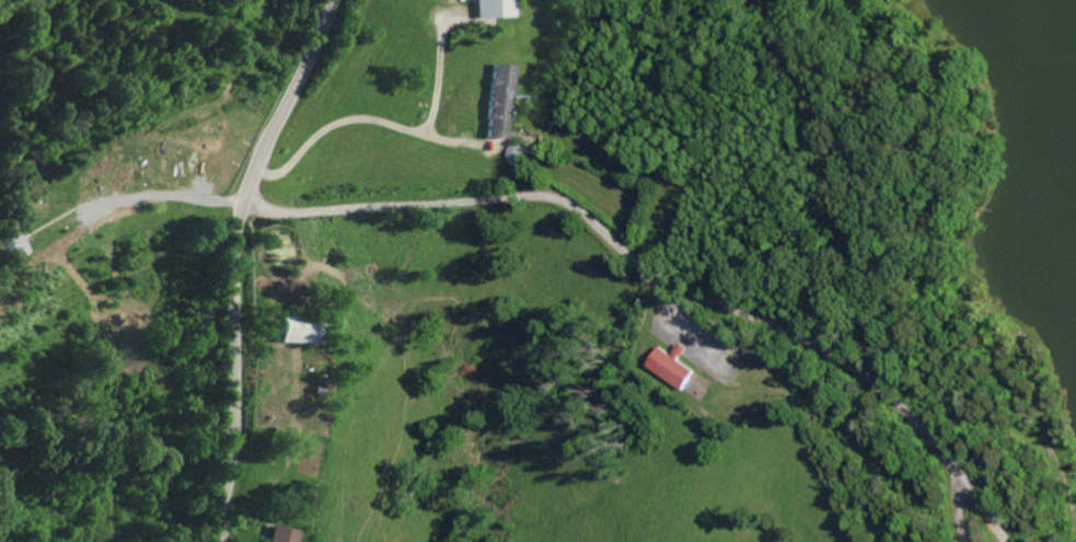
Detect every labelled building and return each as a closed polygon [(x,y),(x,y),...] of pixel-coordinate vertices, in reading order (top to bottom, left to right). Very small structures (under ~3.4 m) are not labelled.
[(511,15),(511,0),(476,0),(476,16),(511,15)] [(506,137),(510,63),(489,62),(486,136),(506,137)] [(318,317),(282,316),(282,340),(318,341),(318,317)] [(647,365),(684,390),(697,370),(681,359),(689,346),(682,342),(673,354),(661,345),(647,365)] [(297,529),(272,524),(268,541),(295,541),(297,529)]
